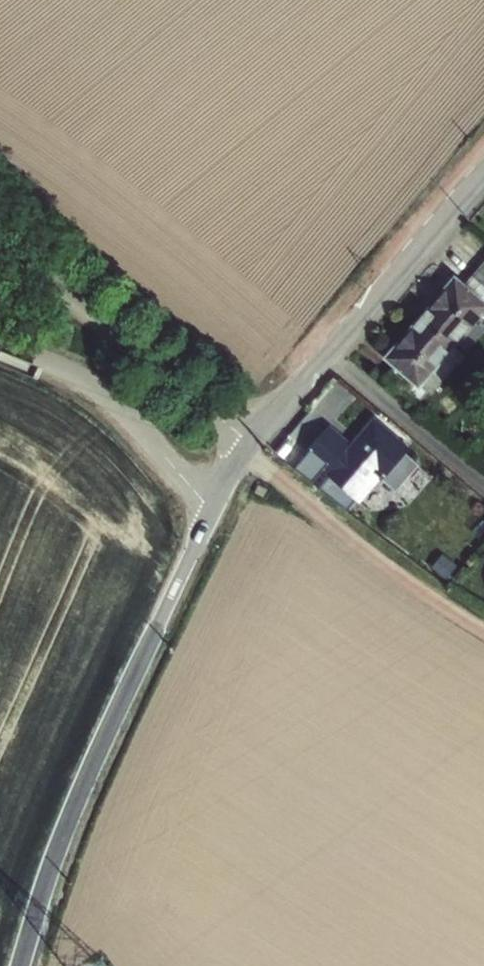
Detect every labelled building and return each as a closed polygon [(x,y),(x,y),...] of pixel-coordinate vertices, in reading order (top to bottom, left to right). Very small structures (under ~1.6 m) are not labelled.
[(453,345),(483,308),(483,265),(464,288),(455,280),(422,318),(453,345)] [(453,345),(422,318),(389,357),(399,366),(387,377),(417,401),(426,391),(429,387),(434,391),(464,355),(453,345)] [(426,391),(417,401),(424,408),(434,398),(426,391)] [(374,419),(357,437),(362,441),(355,448),(351,444),(329,425),(306,453),(359,500),(379,477),(382,480),(409,448),(374,419)] [(357,437),(351,444),(355,448),(362,441),(357,437)]
